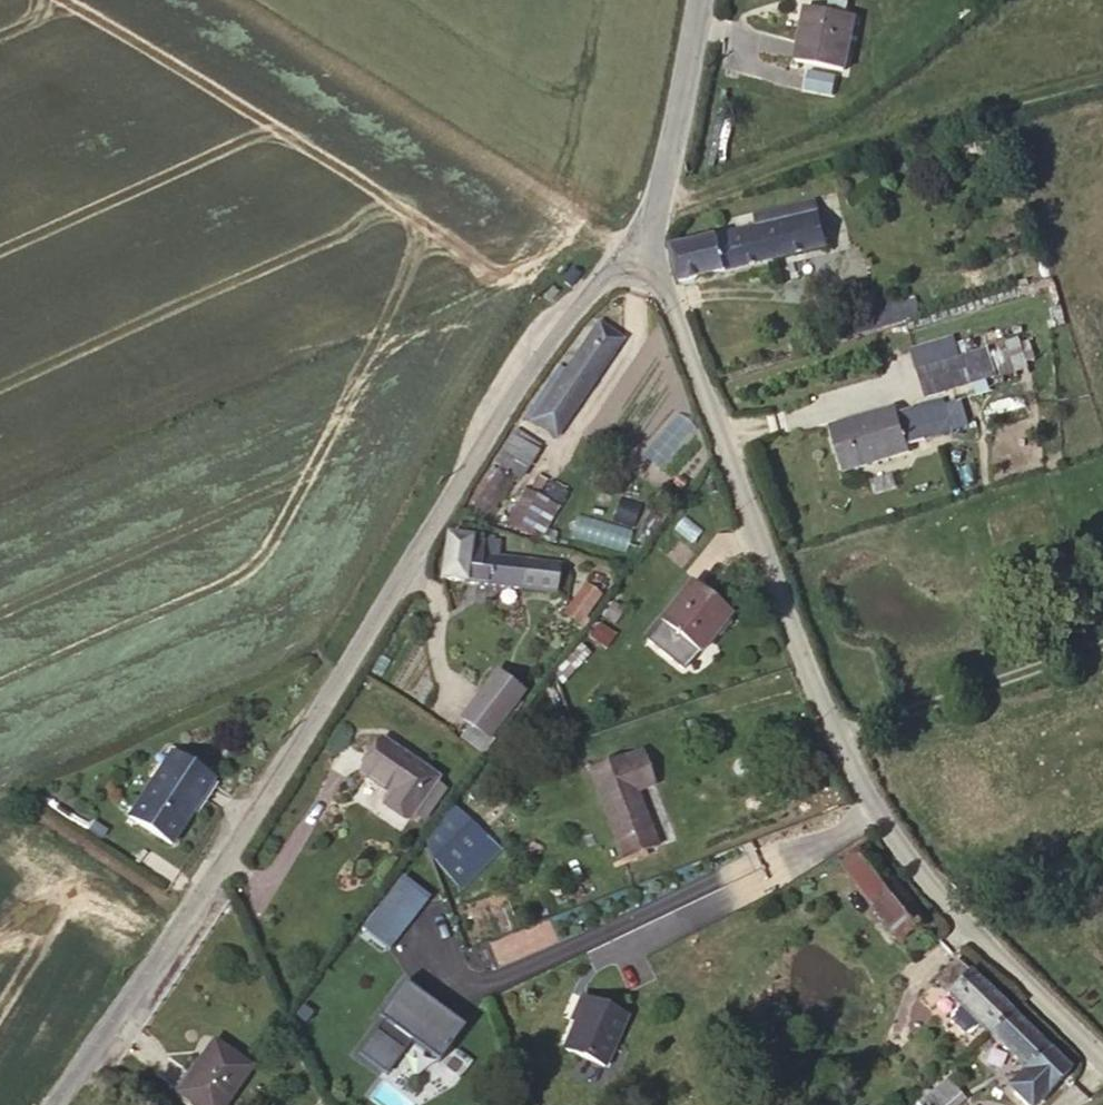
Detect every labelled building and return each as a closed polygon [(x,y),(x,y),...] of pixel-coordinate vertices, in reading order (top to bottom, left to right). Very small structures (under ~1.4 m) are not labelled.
[(848,69),(860,16),(809,5),(797,57),(848,69)] [(836,94),(839,73),(811,69),(809,90),(836,94)] [(674,247),(684,284),(830,248),(818,198),(755,213),(758,226),(674,247)] [(597,319),(531,419),(560,440),(624,336),(597,319)] [(1007,393),(999,365),(932,385),(939,413),(1007,393)] [(908,425),(840,445),(854,490),(921,470),(919,464),(937,459),(927,427),(910,432),(908,425)] [(522,474),(538,452),(514,434),(498,456),(522,474)] [(502,467),(471,508),(492,521),(520,481),(502,467)] [(505,524),(542,543),(563,502),(525,484),(505,524)] [(633,530),(579,515),(573,538),(627,553),(633,530)] [(448,535),(445,582),(560,591),(562,562),(491,557),(493,538),(448,535)] [(733,608),(696,579),(648,640),(685,671),(733,608)] [(563,617),(581,629),(603,597),(585,584),(563,617)] [(585,649),(574,640),(558,659),(569,668),(585,649)] [(501,669),(460,719),(474,728),(465,739),(487,756),(536,696),(501,669)] [(408,819),(438,779),(388,742),(366,769),(396,793),(387,803),(408,819)] [(588,771),(621,865),(677,846),(644,751),(588,771)] [(215,778),(175,754),(133,816),(174,843),(215,778)] [(502,849),(457,808),(421,846),(466,888),(502,849)] [(919,939),(924,947),(936,941),(877,862),(858,874),(912,944),(919,939)] [(389,951),(427,902),(400,881),(362,930),(389,951)] [(973,1043),(978,1043),(988,1034),(999,1046),(1022,1026),(967,969),(943,987),(969,1014),(959,1023),(959,1028),(973,1043)] [(403,1086),(417,1067),(432,1077),(464,1030),(403,989),(357,1055),(403,1086)] [(631,1016),(579,996),(557,1053),(609,1073),(631,1016)] [(999,1046),(1035,1083),(1023,1094),(1023,1104),(1058,1104),(1079,1085),(1022,1026),(999,1046)] [(218,1041),(180,1093),(197,1104),(226,1104),(253,1065),(218,1041)] [(965,1095),(953,1104),(974,1104),(965,1095)]
